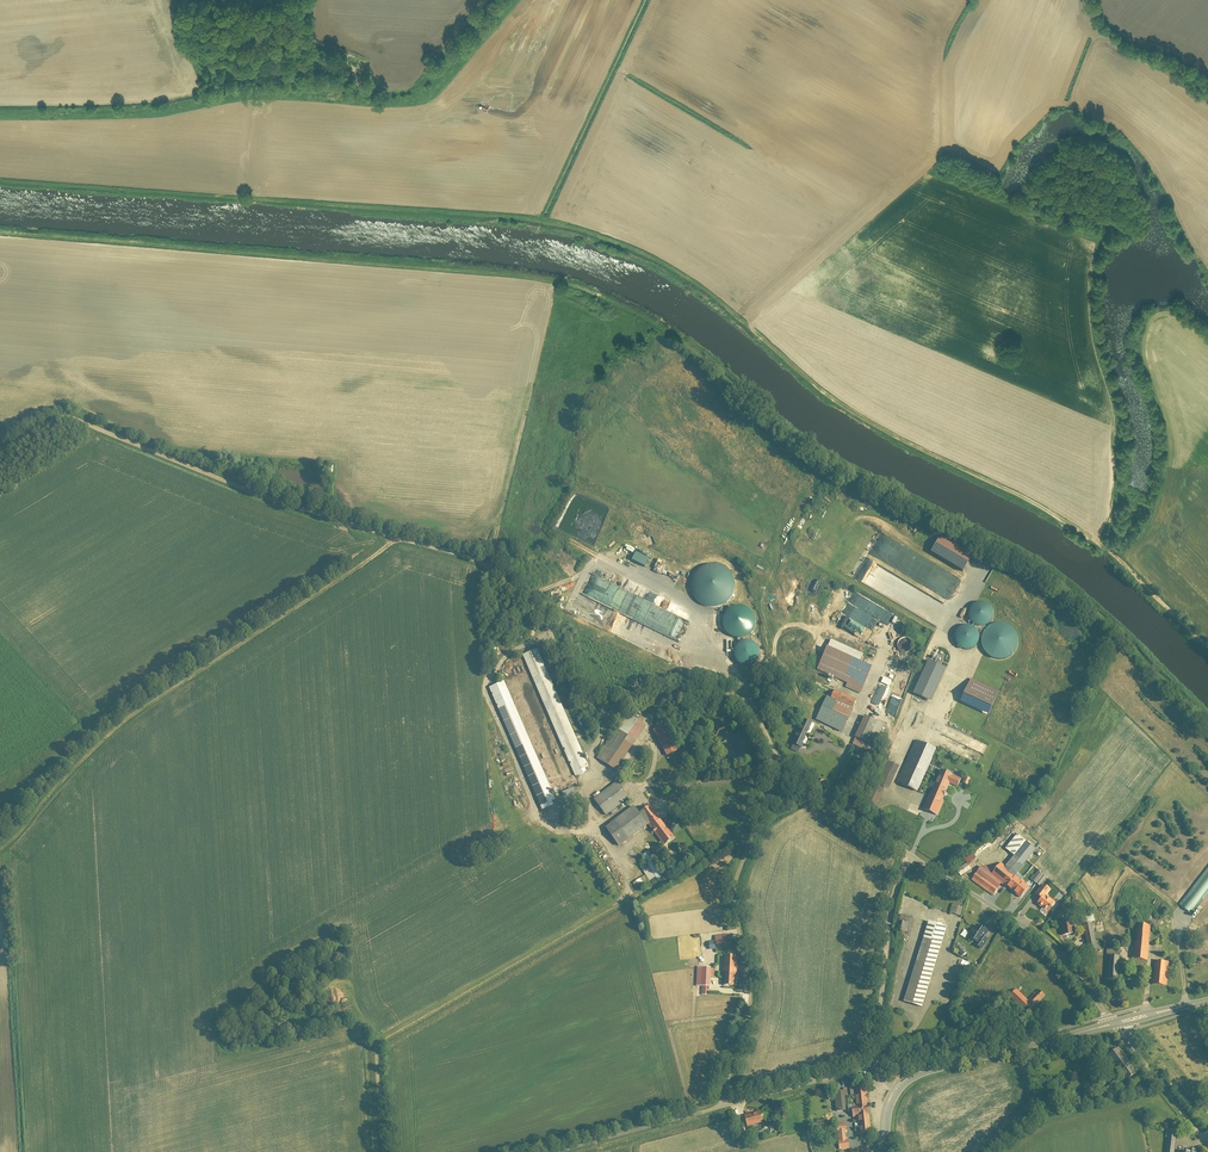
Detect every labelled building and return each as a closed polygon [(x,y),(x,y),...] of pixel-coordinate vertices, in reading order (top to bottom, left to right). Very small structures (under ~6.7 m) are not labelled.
[(965,612),(964,617),(966,622),(970,628),(980,629),(985,627),(988,623),(990,615),(987,609),(979,604),(972,605),(968,608),(965,612)] [(953,635),(952,640),(953,646),(958,651),(968,652),(973,650),(976,646),(978,638),(975,632),(967,627),(960,628),(956,631),(953,635)] [(981,639),(982,650),(989,658),(997,661),(1006,660),(1012,654),(1015,646),(1015,638),(1010,631),(1002,627),(992,628),(985,633),(981,639)] [(910,650),(911,644),(905,639),(900,639),(896,642),(895,647),(897,652),(904,654),(910,650)] [(577,772),(587,768),(537,650),(522,657),(570,772),(573,778),(578,776),(577,772)] [(816,671),(847,684),(845,689),(858,695),(870,669),(826,650),(816,671)] [(926,661),(911,694),(929,703),(945,670),(926,661)] [(970,680),(959,703),(986,716),(997,692),(970,680)] [(538,808),(540,812),(545,810),(543,806),(554,801),(503,682),(487,689),(538,808)] [(806,716),(841,731),(854,703),(833,693),(826,708),(812,702),(806,716)] [(627,715),(595,759),(612,771),(643,726),(627,715)] [(863,718),(852,746),(872,754),(882,726),(863,718)] [(805,745),(813,725),(804,721),(799,730),(798,729),(792,741),(793,742),(792,745),(801,749),(803,744),(805,745)] [(665,725),(653,731),(664,757),(677,751),(665,725)] [(895,784),(915,794),(935,751),(915,742),(895,784)] [(956,789),(959,780),(939,772),(923,811),(936,816),(948,786),(956,789)] [(615,784),(593,801),(604,816),(627,800),(615,784)] [(646,826),(659,842),(670,833),(647,804),(636,813),(632,808),(604,830),(618,848),(646,826)] [(990,896),(1000,883),(1014,894),(1022,884),(1013,877),(1034,850),(1015,836),(1003,850),(1012,857),(1003,869),(998,865),(990,875),(980,868),(970,881),(990,896)] [(484,856),(489,864),(502,857),(497,848),(484,856)] [(640,857),(647,867),(641,871),(644,877),(634,883),(638,888),(649,881),(653,878),(656,882),(663,877),(647,853),(640,857)] [(972,867),(969,863),(955,872),(959,877),(970,870),(969,869),(972,867)] [(1037,872),(1030,881),(1039,887),(1046,879),(1037,872)] [(1039,900),(1035,906),(1047,914),(1053,905),(1044,899),(1046,895),(1039,890),(1034,896),(1039,900)] [(1163,906),(1159,911),(1166,916),(1169,911),(1163,906)] [(894,932),(907,935),(911,919),(897,916),(894,932)] [(1071,921),(1058,922),(1060,938),(1073,936),(1071,921)] [(902,1004),(920,1009),(945,928),(927,923),(902,1004)] [(975,926),(966,938),(980,948),(989,937),(975,926)] [(1135,926),(1132,962),(1147,963),(1149,927),(1135,926)] [(714,937),(715,942),(713,943),(708,944),(709,951),(714,950),(725,949),(725,942),(728,942),(727,936),(714,937)] [(722,957),(721,987),(736,988),(738,958),(722,957)] [(1117,959),(1105,958),(1104,980),(1116,980),(1117,959)] [(1154,962),(1151,986),(1165,987),(1168,964),(1154,962)] [(708,988),(708,979),(713,979),(713,971),(709,970),(697,969),(696,988),(708,988)] [(1028,1002),(1015,990),(1011,995),(1029,1013),(1034,1008),(1028,1002)] [(1028,1002),(1034,1008),(1044,997),(1037,991),(1028,1002)] [(1117,1050),(1106,1058),(1125,1083),(1135,1074),(1117,1050)] [(1103,1087),(1109,1093),(1118,1084),(1112,1078),(1103,1087)] [(851,1119),(857,1119),(858,1135),(870,1134),(867,1109),(865,1109),(863,1090),(858,1091),(858,1086),(848,1088),(849,1097),(853,1097),(855,1108),(850,1109),(851,1119)] [(833,1095),(835,1113),(846,1112),(845,1094),(833,1095)] [(743,1116),(746,1128),(763,1124),(761,1113),(743,1116)] [(792,1115),(788,1118),(793,1123),(796,1119),(792,1115)] [(848,1142),(845,1142),(844,1133),(846,1133),(846,1125),(835,1126),(836,1133),(838,1133),(838,1143),(837,1143),(838,1151),(848,1151),(848,1142)] [(1175,1133),(1165,1132),(1165,1140),(1168,1140),(1166,1151),(1173,1151),(1175,1133)] [(741,1134),(742,1143),(759,1140),(758,1133),(749,1135),(749,1133),(741,1134)]
